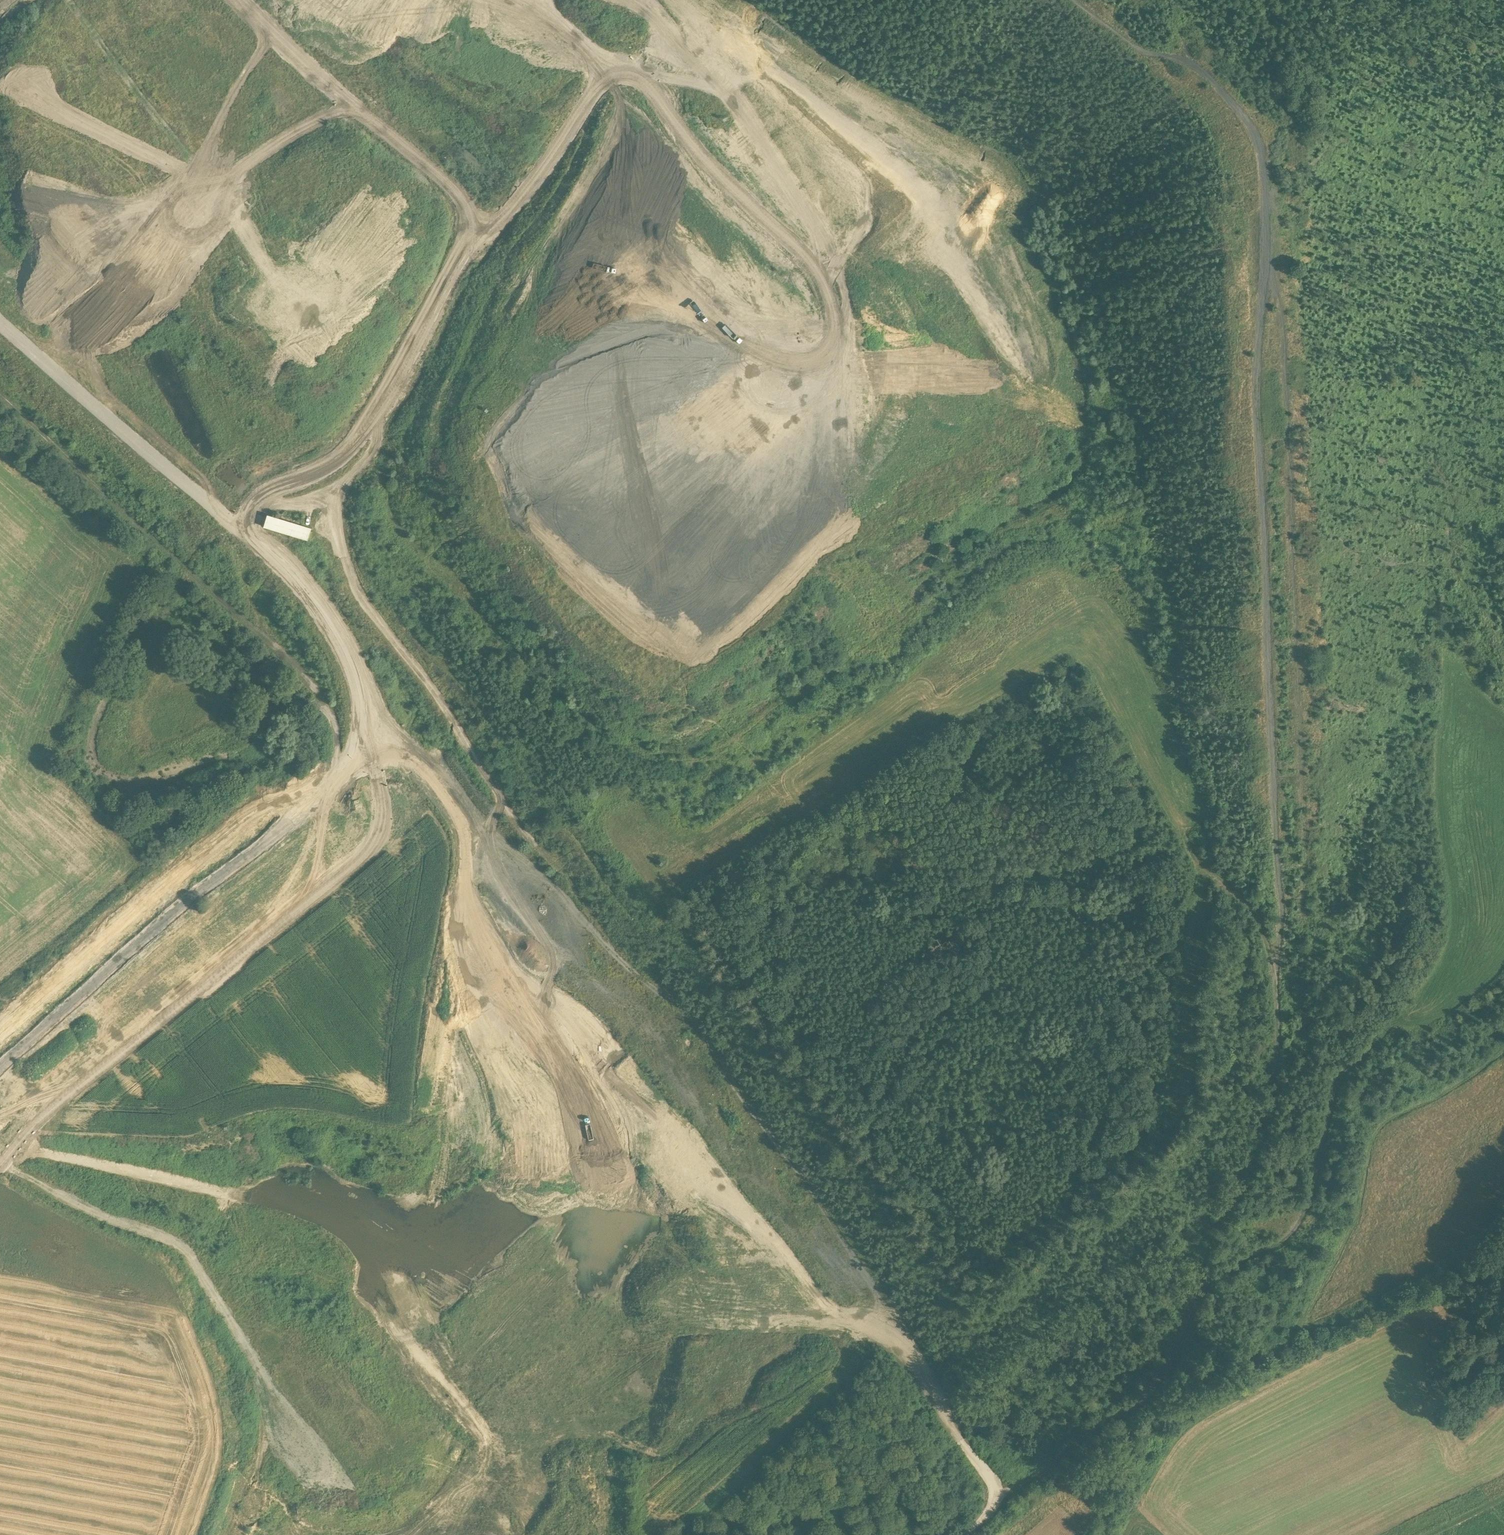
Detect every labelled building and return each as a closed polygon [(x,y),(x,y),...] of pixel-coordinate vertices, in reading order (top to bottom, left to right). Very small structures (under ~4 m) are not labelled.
[(266,509),(262,523),(308,537),(312,522),(266,509)]
